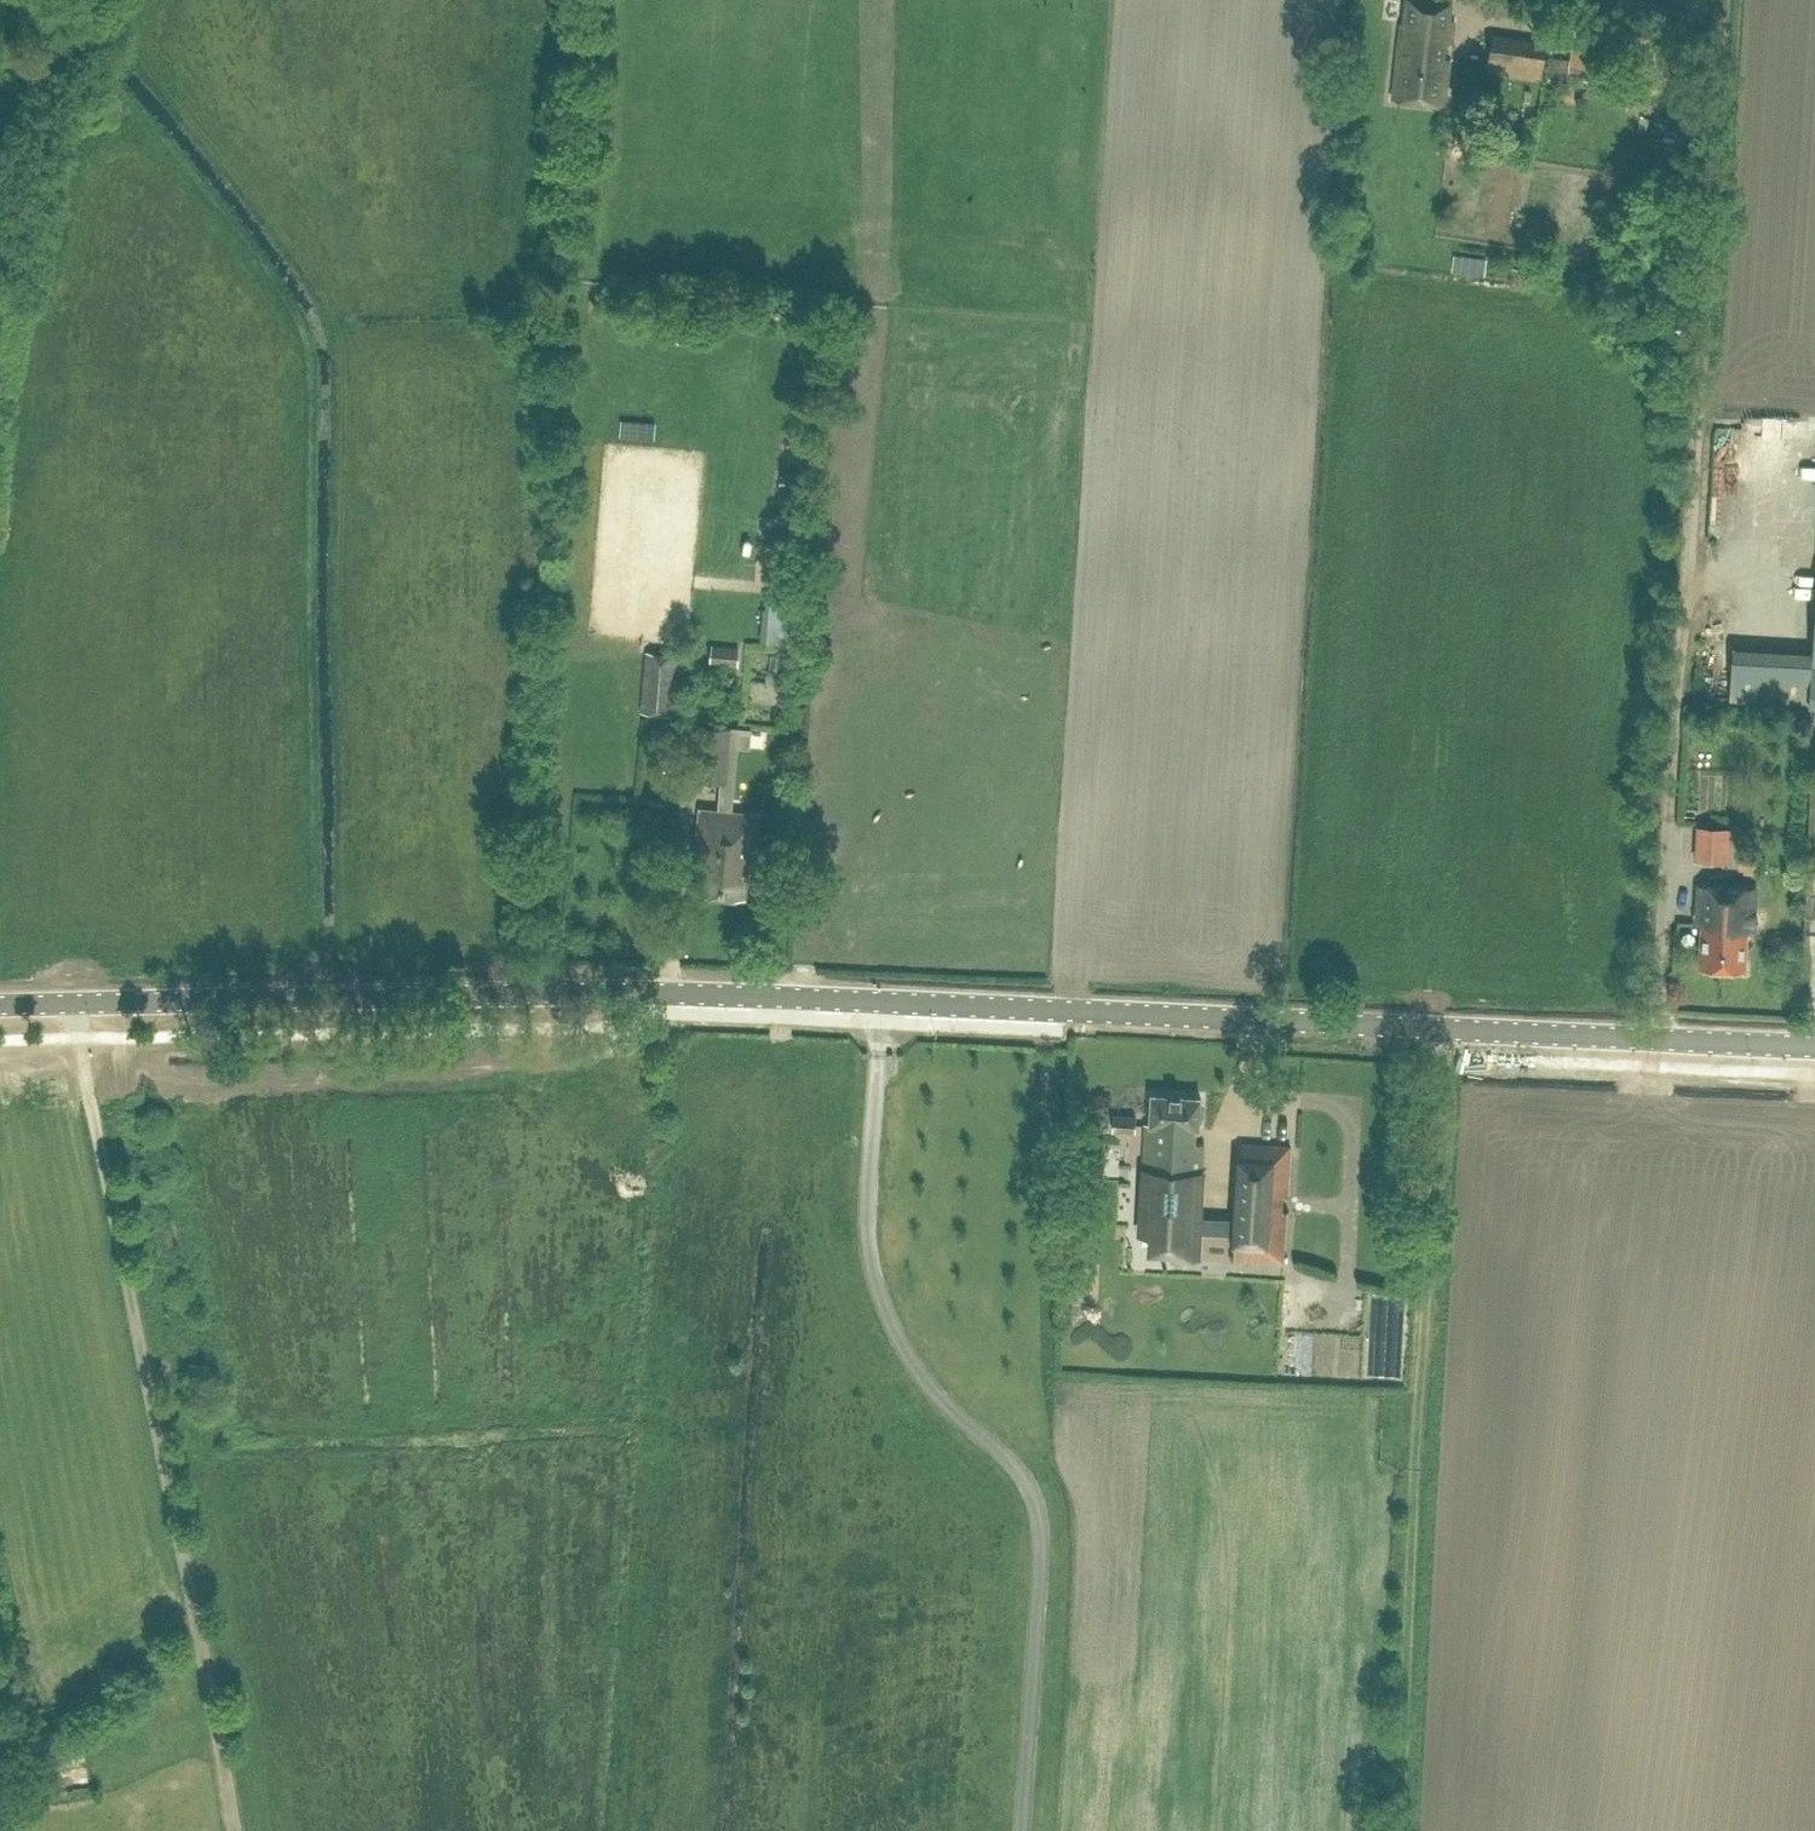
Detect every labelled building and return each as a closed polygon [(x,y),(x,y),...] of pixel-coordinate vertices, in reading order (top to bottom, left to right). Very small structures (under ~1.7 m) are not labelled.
[(1448,0),(1408,0),(1404,21),(1401,20),(1390,90),(1441,98),(1444,80),(1440,79),(1443,58),(1439,57),(1441,42),(1446,43),(1446,42),(1448,28),(1444,27),(1448,0)] [(1519,35),(1492,31),(1488,58),(1514,62),(1519,35)] [(1595,48),(1571,45),(1567,75),(1574,76),(1574,72),(1592,74),(1595,48)] [(1694,155),(1696,119),(1665,117),(1663,152),(1694,155)] [(1473,144),(1475,131),(1456,128),(1455,141),(1473,144)] [(1793,452),(1791,435),(1772,438),(1774,454),(1793,452)] [(1771,481),(1784,485),(1791,462),(1779,458),(1771,481)] [(1810,654),(1730,649),(1726,694),(1814,700),(1814,709),(1814,583),(1810,654)] [(793,642),(796,596),(764,594),(763,598),(766,598),(765,606),(762,606),(760,640),(793,642)] [(739,644),(714,642),(710,660),(738,661),(739,644)] [(673,712),(676,670),(678,654),(644,650),(643,667),(639,709),(673,712)] [(781,669),(782,652),(769,652),(768,668),(781,669)] [(731,809),(738,724),(698,721),(693,777),(719,779),(717,807),(698,806),(693,860),(700,860),(697,889),(744,893),(749,844),(755,845),(758,811),(731,809)] [(1730,861),(1732,826),(1696,823),(1694,859),(1730,861)] [(1757,872),(1759,848),(1744,847),(1744,851),(1738,851),(1737,868),(1743,869),(1743,872),(1757,872)] [(1751,931),(1753,887),(1695,884),(1693,922),(1701,922),(1699,965),(1742,967),(1743,931),(1751,931)] [(1812,912),(1813,893),(1805,892),(1804,911),(1812,912)] [(1203,1128),(1205,1095),(1152,1092),(1150,1122),(1145,1121),(1140,1228),(1173,1230),(1172,1254),(1198,1256),(1199,1231),(1200,1215),(1204,1141),(1195,1141),(1195,1128),(1203,1128)] [(1138,1135),(1139,1121),(1116,1120),(1116,1134),(1138,1135)] [(1291,1144),(1240,1141),(1235,1217),(1200,1215),(1199,1231),(1234,1232),(1232,1257),(1283,1261),(1287,1209),(1281,1208),(1282,1194),(1288,1194),(1291,1144)]
